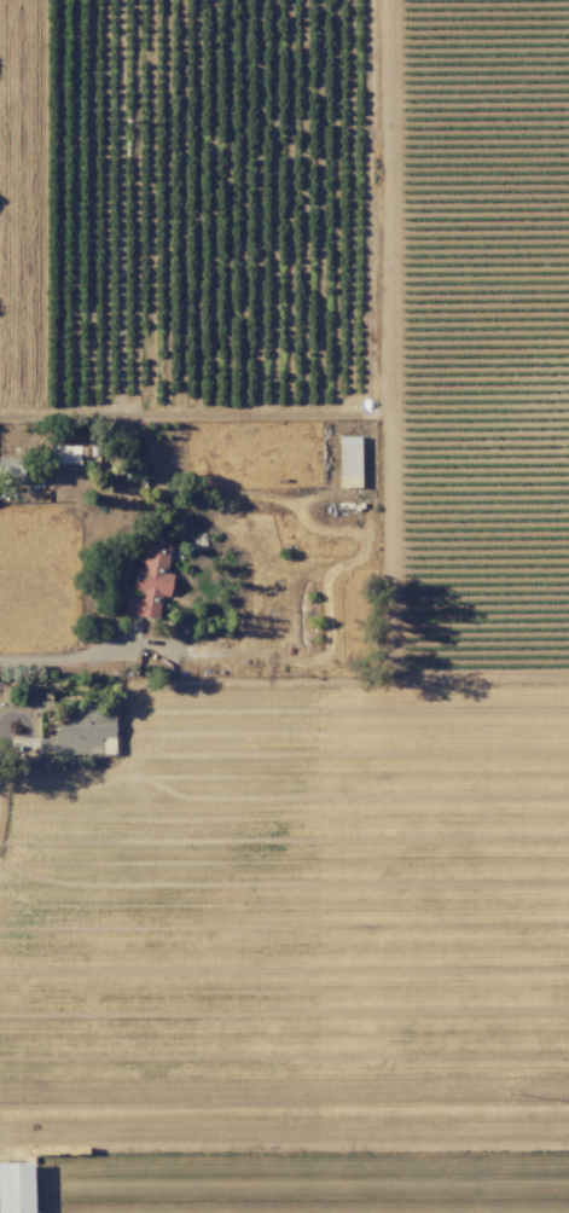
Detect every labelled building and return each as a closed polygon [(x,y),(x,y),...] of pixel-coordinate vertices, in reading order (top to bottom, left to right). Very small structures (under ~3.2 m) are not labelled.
[(339,486),(360,486),(359,436),(338,436),(339,486)] [(79,445),(48,444),(47,462),(79,463),(79,445)] [(125,613),(157,618),(161,594),(168,596),(171,573),(166,572),(170,542),(146,538),(141,568),(132,566),(125,613)] [(114,753),(114,709),(55,709),(55,737),(37,737),(37,753),(114,753)] [(0,1162),(0,1212),(32,1212),(32,1161),(0,1162)]
